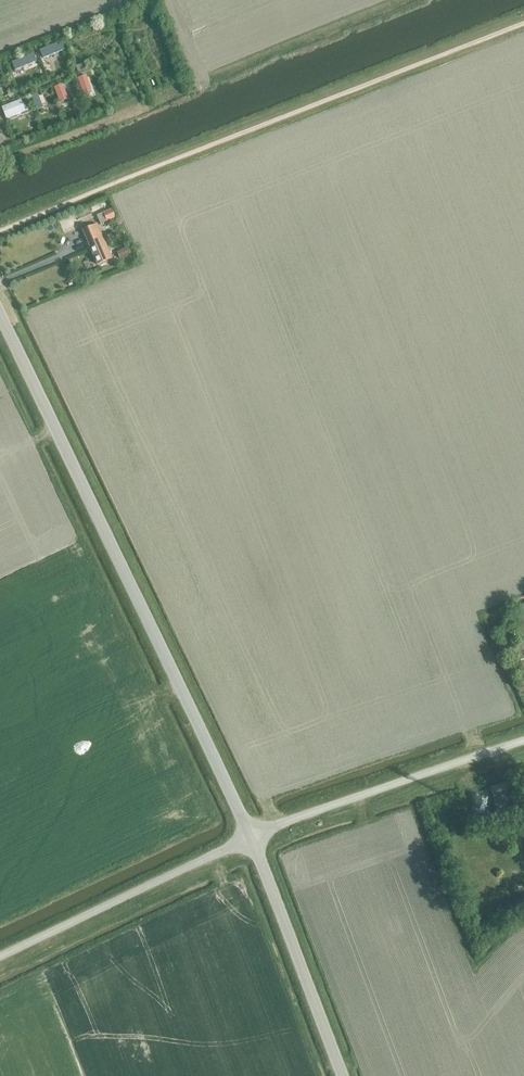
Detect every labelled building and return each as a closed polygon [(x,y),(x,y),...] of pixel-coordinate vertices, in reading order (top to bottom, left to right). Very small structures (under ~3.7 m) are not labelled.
[(40,49),(42,55),(64,47),(62,40),(40,49)] [(12,60),(15,68),(36,59),(33,51),(12,60)] [(86,73),(77,77),(83,91),(92,87),(86,73)] [(61,82),(53,85),(59,100),(67,97),(61,82)] [(37,92),(31,94),(37,107),(42,105),(37,92)] [(1,107),(6,119),(25,111),(21,100),(1,107)] [(82,230),(97,265),(112,258),(97,224),(82,230)] [(118,252),(121,259),(130,254),(127,248),(118,252)] [(490,789),(497,809),(511,805),(504,784),(490,789)]
